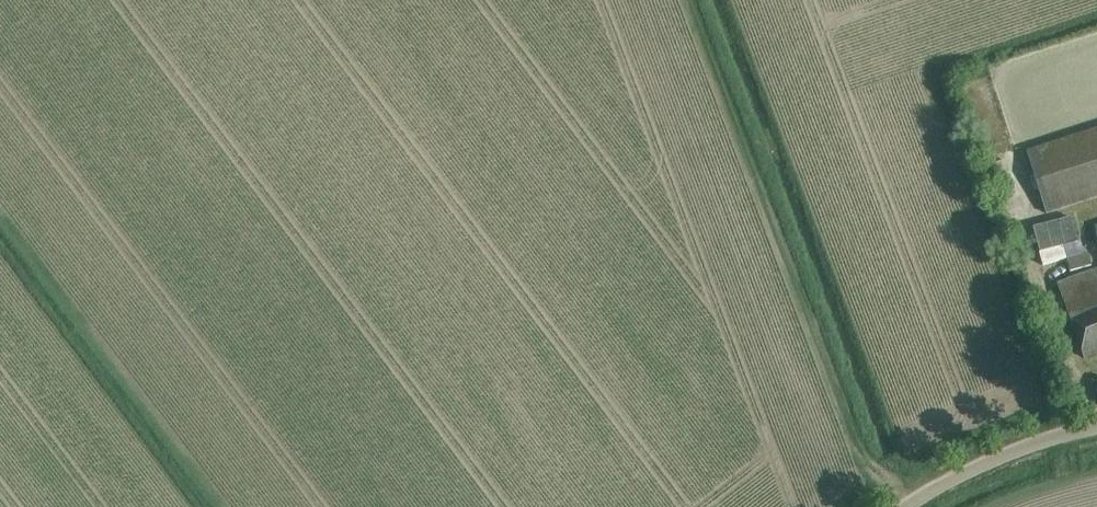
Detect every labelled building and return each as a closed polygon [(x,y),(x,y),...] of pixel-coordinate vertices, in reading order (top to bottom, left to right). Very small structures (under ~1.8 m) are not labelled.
[(1028,150),(1049,212),(1096,196),(1096,127),(1028,150)] [(1060,282),(1084,357),(1096,353),(1096,270),(1060,282)]
